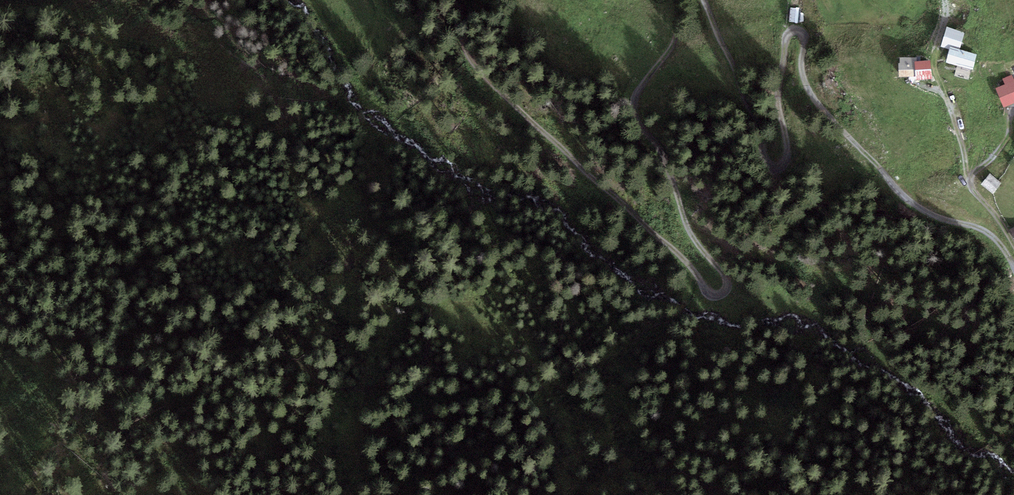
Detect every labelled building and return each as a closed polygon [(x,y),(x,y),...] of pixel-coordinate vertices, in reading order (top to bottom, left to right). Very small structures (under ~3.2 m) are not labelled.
[(960,50),(965,32),(947,27),(941,47),(949,50),(950,47),(960,50)] [(960,50),(950,47),(949,50),(945,63),(972,70),(976,54),(960,50)] [(915,76),(914,61),(917,61),(917,57),(900,57),(900,63),(898,63),(899,77),(901,77),(915,76)] [(932,79),(930,60),(917,61),(914,61),(915,76),(915,80),(932,79)] [(1005,85),(996,88),(1004,107),(1013,103),(1013,81),(1012,75),(1002,79),(1005,85)] [(1002,183),(990,173),(981,184),(993,194),(1002,183)]
